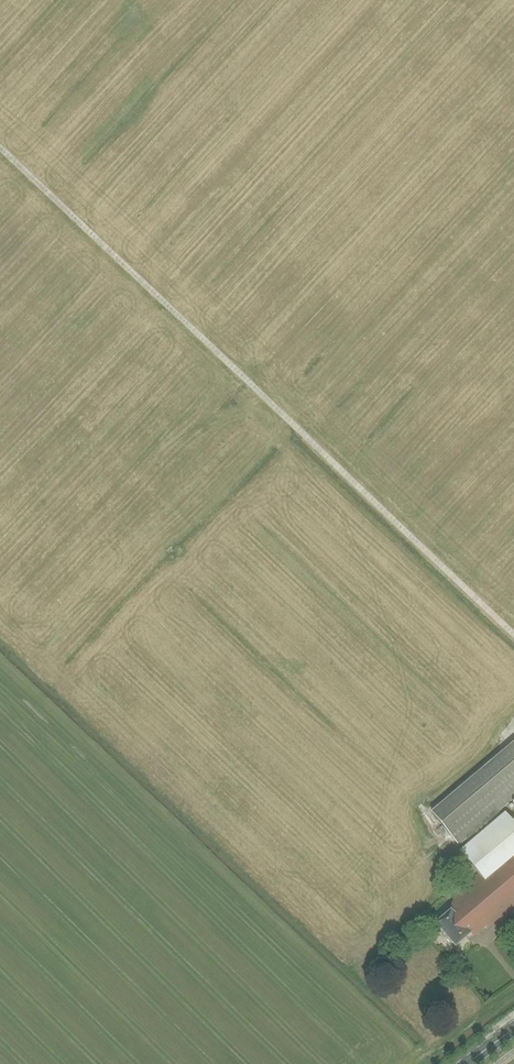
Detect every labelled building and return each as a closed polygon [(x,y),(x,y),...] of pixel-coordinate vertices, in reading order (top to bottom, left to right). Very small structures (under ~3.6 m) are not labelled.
[(513,799),(513,744),(433,813),(460,845),(513,799)] [(513,909),(513,820),(508,813),(463,852),(481,873),(454,896),(455,897),(450,911),(451,912),(438,924),(456,945),(471,933),(474,936),(487,924),(489,926),(498,918),(506,927),(513,921),(513,916),(510,912),(513,909)]
